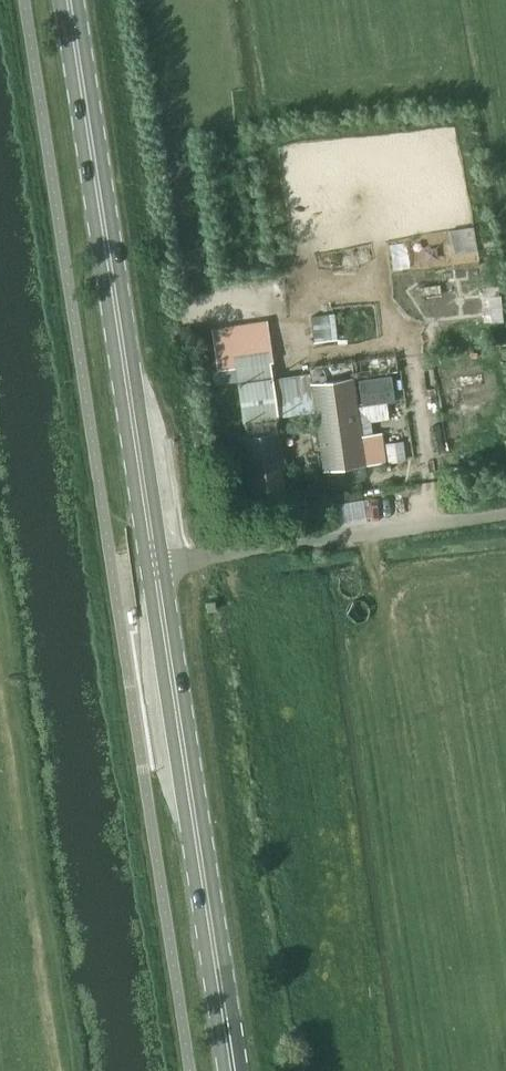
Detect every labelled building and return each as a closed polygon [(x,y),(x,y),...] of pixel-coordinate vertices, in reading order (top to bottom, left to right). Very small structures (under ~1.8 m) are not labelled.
[(473,225),(450,229),(454,254),(476,250),(473,225)] [(207,331),(212,370),(266,363),(260,323),(207,331)] [(461,381),(463,394),(468,393),(471,411),(476,410),(479,432),(474,433),(476,451),(505,447),(505,402),(504,388),(502,374),(461,381)] [(311,382),(324,470),(384,462),(380,432),(359,435),(351,376),(311,382)] [(361,404),(385,401),(393,400),(389,376),(358,381),(361,404)] [(236,384),(242,423),(278,418),(273,379),(236,384)] [(246,488),(248,495),(251,497),(252,502),(285,497),(280,467),(283,466),(277,430),(238,437),(243,472),(246,472),(249,486),(246,488)] [(402,444),(386,447),(388,463),(404,461),(402,444)]
